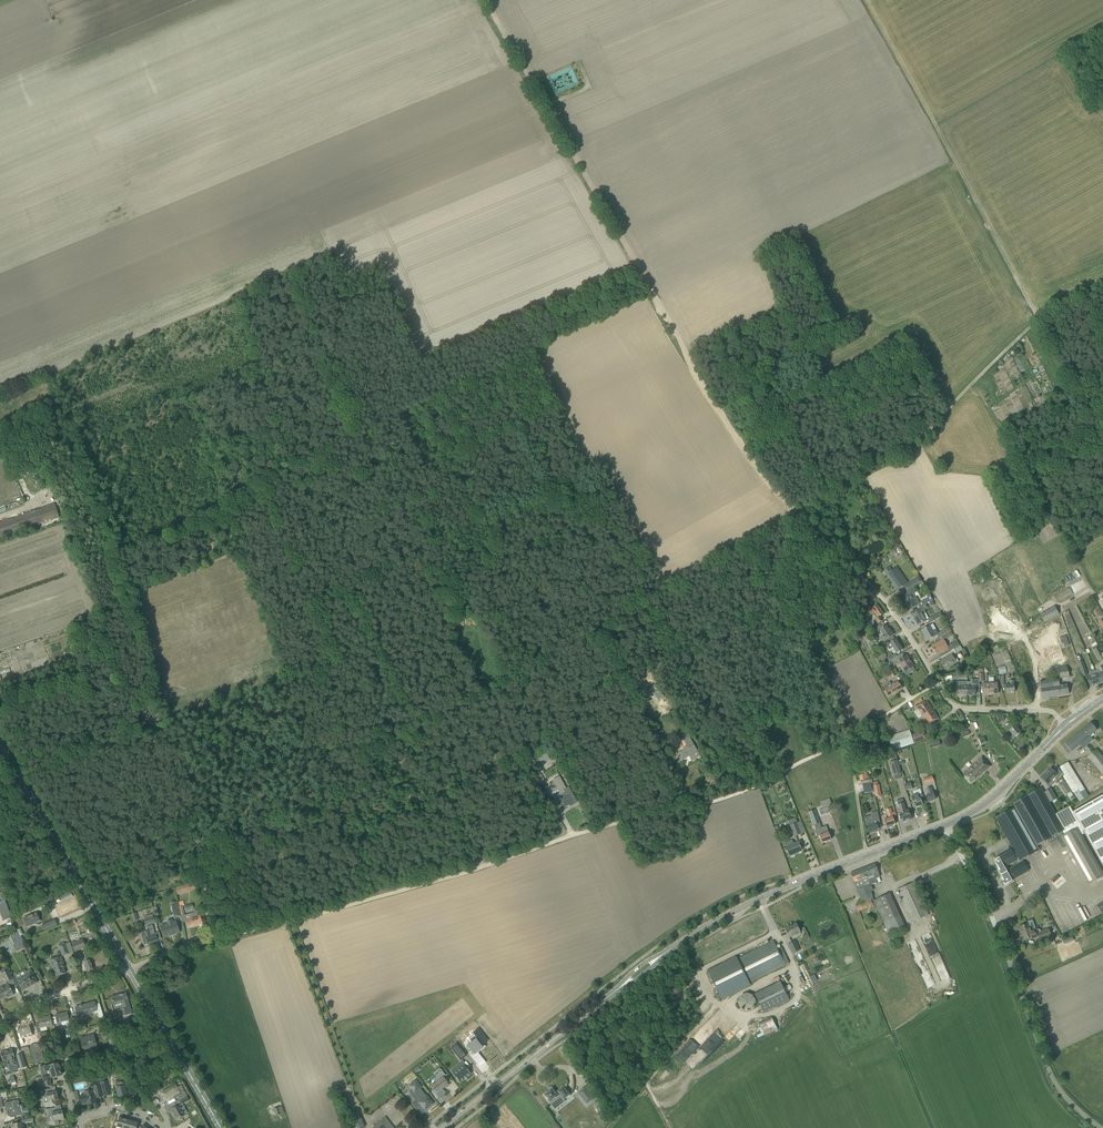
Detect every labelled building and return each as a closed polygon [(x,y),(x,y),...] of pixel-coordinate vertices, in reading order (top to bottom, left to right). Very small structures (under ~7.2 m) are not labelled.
[(571,67),(548,76),(553,91),(575,83),(573,78),(572,78),(571,75),(573,74),(571,67)] [(1009,379),(1004,381),(1007,390),(1013,388),(1009,379)] [(64,516),(62,510),(59,502),(0,522),(0,538),(64,516)] [(895,585),(893,586),(896,590),(907,583),(899,572),(898,574),(894,569),(892,571),(889,567),(884,571),(887,575),(895,585)] [(1074,572),(1063,578),(1066,584),(1077,577),(1074,572)] [(918,577),(909,583),(912,588),(921,582),(918,577)] [(1075,585),(1078,591),(1085,587),(1082,582),(1075,585)] [(906,604),(909,609),(919,604),(912,591),(904,596),(905,598),(903,600),(906,604)] [(922,601),(924,605),(933,600),(930,594),(927,596),(928,598),(922,601)] [(864,612),(868,618),(875,613),(878,619),(875,621),(877,624),(883,620),(880,616),(883,614),(877,605),(873,608),(872,607),(864,612)] [(916,620),(918,624),(929,618),(922,606),(914,611),(916,613),(913,614),(916,620)] [(1040,615),(1044,623),(1059,614),(1054,606),(1040,615)] [(931,617),(933,621),(942,616),(940,612),(933,616),(931,617)] [(1060,616),(1043,624),(1050,639),(1067,632),(1060,616)] [(873,628),(875,632),(882,628),(880,624),(873,628)] [(922,630),(924,634),(925,634),(928,640),(939,634),(933,624),(922,630)] [(886,625),(879,630),(883,636),(879,638),(881,642),(893,635),(891,631),(890,631),(886,625)] [(1042,626),(1030,630),(1043,667),(1054,663),(1052,658),(1050,658),(1048,653),(1051,652),(1042,626)] [(939,633),(941,637),(946,634),(951,631),(949,628),(939,633)] [(946,634),(941,637),(943,640),(936,643),(936,644),(933,647),(934,649),(933,649),(934,650),(937,654),(948,647),(944,639),(948,637),(946,634)] [(880,645),(883,649),(887,647),(889,650),(893,648),(896,654),(903,650),(902,649),(903,648),(901,645),(900,646),(896,639),(889,643),(887,640),(880,645)] [(1100,663),(1102,661),(1102,656),(1097,645),(1092,648),(1100,663)] [(953,650),(955,654),(962,650),(960,646),(953,650)] [(941,661),(945,668),(950,665),(950,666),(956,663),(952,654),(941,661)] [(888,661),(892,667),(898,664),(898,665),(900,663),(905,670),(903,671),(905,675),(908,674),(913,671),(913,670),(914,670),(912,667),(913,666),(907,656),(901,659),(898,655),(897,656),(893,658),(888,661)] [(1076,657),(1082,677),(1087,675),(1083,660),(1082,661),(1080,655),(1076,657)] [(888,674),(889,674),(892,678),(897,675),(891,665),(885,669),(888,674)] [(1066,666),(1058,667),(1059,679),(1069,678),(1068,672),(1066,666)] [(1086,677),(1091,687),(1102,682),(1102,668),(1102,666),(1099,668),(1099,669),(1095,671),(1096,674),(1086,677)] [(1059,679),(1040,681),(1041,688),(1042,698),(1069,694),(1067,684),(1060,685),(1059,679)] [(967,682),(967,687),(967,694),(968,694),(968,695),(971,695),(971,694),(975,694),(975,688),(979,687),(979,682),(979,680),(971,680),(971,682),(967,682)] [(1009,684),(1006,684),(1006,693),(1015,692),(1014,680),(1009,681),(1009,684)] [(891,685),(884,690),(888,696),(893,693),(893,694),(902,688),(898,681),(895,683),(894,682),(891,685)] [(967,682),(957,682),(957,687),(959,687),(959,694),(963,694),(963,695),(966,695),(966,694),(967,694),(967,687),(967,682)] [(984,683),(984,694),(998,693),(997,683),(984,683)] [(652,689),(650,690),(657,701),(663,697),(655,685),(651,687),(652,689)] [(919,717),(923,723),(926,721),(928,725),(939,718),(927,700),(916,707),(922,716),(919,717)] [(641,723),(656,749),(660,747),(645,721),(641,723)] [(1012,733),(1008,736),(1011,740),(1021,732),(1015,725),(1014,727),(1009,722),(1007,723),(1008,725),(1004,728),(1007,732),(1009,730),(1012,733)] [(1090,722),(1062,746),(1068,754),(1079,745),(1083,749),(1093,740),(1090,736),(1097,730),(1090,722)] [(888,738),(892,751),(914,743),(909,730),(888,738)] [(912,735),(915,743),(926,739),(924,731),(912,735)] [(679,756),(675,758),(678,763),(686,758),(689,756),(692,761),(700,756),(697,751),(697,750),(687,734),(681,737),(688,748),(678,753),(679,756)] [(1102,776),(1102,757),(1097,749),(1094,751),(1089,745),(1084,749),(1089,755),(1087,756),(1102,776)] [(546,751),(537,754),(540,763),(549,759),(546,751)] [(982,756),(963,774),(971,783),(990,765),(982,756)] [(889,762),(893,775),(901,773),(898,760),(889,762)] [(1068,762),(1061,767),(1064,771),(1071,767),(1068,762)] [(1046,772),(1041,777),(1042,777),(1048,783),(1051,781),(1053,783),(1062,773),(1056,766),(1053,770),(1051,768),(1046,773),(1046,772)] [(859,771),(860,780),(866,779),(866,777),(868,777),(867,774),(865,774),(865,770),(859,771)] [(934,781),(932,776),(923,780),(925,785),(934,781)] [(576,802),(568,788),(566,789),(560,779),(559,777),(553,780),(555,785),(556,784),(560,791),(555,794),(563,808),(568,805),(567,805),(569,804),(570,806),(576,802)] [(1059,785),(1066,795),(1071,792),(1064,781),(1059,785)] [(874,791),(872,783),(870,783),(864,784),(863,784),(864,793),(874,791)] [(926,796),(928,802),(929,802),(930,802),(931,802),(932,801),(936,799),(931,787),(926,788),(929,795),(926,796)] [(1029,871),(1022,860),(1040,850),(1037,846),(1064,830),(1066,833),(1058,838),(1062,846),(1065,844),(1088,885),(1102,876),(1102,873),(1082,835),(1085,833),(1102,866),(1102,795),(1073,812),(1070,806),(1055,814),(1046,797),(1040,788),(1013,803),(1015,807),(995,818),(997,822),(995,823),(998,827),(1000,826),(1013,849),(1011,850),(994,859),(1001,878),(1002,877),(1004,880),(1002,880),(1004,886),(1013,881),(1012,880),(1029,871)] [(1045,792),(1050,802),(1056,798),(1051,789),(1045,792)] [(1078,790),(1074,793),(1079,802),(1088,796),(1084,790),(1080,792),(1078,790)] [(918,795),(918,794),(911,797),(916,808),(923,804),(921,798),(923,797),(922,793),(918,795)] [(820,802),(822,808),(831,804),(829,798),(820,802)] [(897,805),(901,817),(901,816),(903,822),(904,822),(905,822),(907,821),(911,819),(909,810),(906,810),(904,803),(897,805)] [(828,807),(819,810),(821,815),(831,812),(831,811),(836,810),(836,808),(838,807),(837,804),(828,806),(828,807)] [(809,812),(814,825),(820,823),(815,810),(809,812)] [(881,826),(877,811),(871,814),(873,819),(865,821),(869,833),(870,832),(870,834),(874,832),(874,831),(879,829),(878,826),(881,826)] [(888,815),(889,818),(884,819),(883,814),(880,816),(881,820),(884,819),(886,827),(895,824),(892,813),(888,815)] [(790,826),(794,837),(802,834),(796,818),(788,821),(790,826)] [(826,826),(815,830),(818,837),(820,836),(822,843),(832,839),(829,832),(828,832),(826,826)] [(1057,839),(1050,843),(1052,847),(1060,843),(1057,839)] [(794,854),(794,853),(797,851),(798,852),(802,851),(798,841),(793,843),(792,840),(784,843),(786,851),(787,851),(789,856),(790,855),(791,856),(793,855),(794,854)] [(975,849),(977,853),(981,852),(981,851),(990,847),(988,843),(975,849)] [(973,856),(984,875),(988,872),(977,853),(973,856)] [(879,872),(875,863),(851,873),(860,896),(861,896),(863,900),(863,901),(864,903),(856,906),(858,912),(873,906),(876,912),(878,911),(880,916),(877,917),(878,920),(882,919),(884,923),(900,916),(890,893),(874,900),(873,897),(870,889),(865,891),(863,887),(871,884),(877,883),(875,879),(880,877),(879,872)] [(1059,887),(1066,880),(1061,875),(1060,876),(1054,871),(1048,877),(1056,886),(1057,884),(1059,887)] [(991,877),(986,880),(994,893),(998,890),(991,877)] [(897,890),(912,922),(928,915),(913,882),(897,890)] [(175,888),(177,895),(191,891),(189,884),(175,888)] [(62,900),(72,896),(71,892),(60,897),(62,900)] [(171,903),(174,917),(180,915),(177,901),(171,903)] [(6,903),(0,906),(0,913),(3,921),(12,918),(6,903)] [(202,922),(203,922),(201,916),(200,916),(198,911),(185,915),(183,906),(185,906),(184,903),(178,904),(181,916),(182,922),(186,921),(188,927),(202,923),(202,922)] [(34,923),(40,921),(36,913),(23,918),(27,927),(32,924),(32,923),(34,922),(34,923)] [(144,917),(147,926),(155,924),(155,923),(156,922),(154,917),(153,914),(144,917)] [(60,917),(48,922),(50,928),(63,923),(60,917)] [(172,935),(179,933),(176,921),(173,922),(172,920),(167,921),(167,924),(161,925),(162,929),(161,929),(162,931),(162,930),(162,932),(164,931),(165,937),(169,936),(169,935),(172,934),(172,935)] [(797,923),(785,929),(790,938),(801,932),(797,923)] [(1028,924),(1019,927),(1024,939),(1028,937),(1029,939),(1037,936),(1035,931),(1032,932),(1029,923),(1028,924)] [(144,932),(141,933),(144,945),(148,944),(157,941),(156,936),(155,934),(152,925),(147,927),(148,931),(144,932)] [(1041,931),(1037,933),(1038,936),(1040,940),(1050,936),(1048,929),(1041,931)] [(18,932),(11,937),(15,945),(18,944),(21,948),(22,947),(25,945),(18,932)] [(896,938),(894,932),(885,936),(887,942),(896,938)] [(71,944),(74,952),(86,948),(83,940),(71,944)] [(750,983),(786,965),(774,941),(738,959),(737,957),(708,971),(722,999),(750,984),(750,983)] [(788,944),(793,954),(800,950),(795,941),(788,944)] [(59,946),(63,957),(69,954),(65,943),(59,946)] [(81,953),(87,971),(93,969),(87,951),(81,953)] [(63,968),(65,967),(61,957),(49,961),(52,969),(54,968),(56,976),(65,973),(63,968)] [(13,978),(13,979),(17,986),(20,985),(20,986),(21,985),(21,987),(21,988),(22,989),(23,989),(24,989),(25,989),(27,988),(28,987),(31,985),(31,986),(37,982),(35,977),(30,969),(26,972),(25,970),(15,975),(16,977),(13,978)] [(2,973),(6,982),(13,979),(8,970),(2,973)] [(931,975),(923,978),(927,988),(936,984),(931,975)] [(754,994),(764,1012),(789,1000),(780,981),(754,994)] [(0,988),(0,999),(1,1000),(8,997),(9,997),(14,995),(8,984),(0,988)] [(756,998),(741,992),(735,1006),(750,1012),(756,998)] [(123,1008),(125,1015),(132,1013),(130,1007),(128,1000),(126,993),(111,997),(114,1005),(122,1002),(124,1008),(123,1008)] [(75,1007),(78,1016),(97,1011),(94,1002),(75,1007)] [(61,1022),(69,1021),(68,1017),(68,1015),(67,1012),(59,1014),(60,1015),(56,1016),(58,1026),(61,1025),(61,1022)] [(46,1018),(38,1020),(40,1028),(47,1027),(47,1028),(52,1026),(50,1016),(46,1017),(46,1018)] [(693,1066),(710,1054),(721,1038),(730,1032),(736,1023),(727,1017),(718,1030),(707,1038),(704,1043),(697,1038),(693,1041),(691,1043),(682,1050),(680,1048),(675,1055),(679,1060),(683,1062),(691,1057),(689,1060),(693,1066)] [(757,1024),(763,1036),(777,1030),(771,1017),(757,1024)] [(72,1025),(74,1032),(87,1029),(84,1021),(72,1025)] [(29,1025),(18,1028),(19,1033),(18,1034),(19,1039),(21,1045),(24,1043),(23,1039),(33,1036),(29,1025)] [(477,1038),(467,1046),(471,1051),(468,1053),(475,1062),(480,1058),(476,1053),(484,1046),(483,1044),(487,1041),(478,1029),(473,1033),(477,1038)] [(57,1033),(60,1045),(67,1043),(63,1031),(57,1033)] [(80,1038),(84,1050),(98,1046),(94,1034),(80,1038)] [(500,1052),(509,1045),(503,1036),(494,1043),(500,1052)] [(39,1043),(33,1045),(39,1064),(45,1062),(39,1043)] [(466,1055),(457,1043),(451,1048),(461,1060),(466,1055)] [(10,1071),(10,1072),(18,1069),(12,1049),(1,1052),(0,1052),(2,1056),(1,1056),(1,1057),(2,1057),(3,1061),(9,1059),(11,1065),(8,1066),(8,1067),(9,1066),(9,1068),(10,1068),(10,1071)] [(81,1055),(83,1061),(91,1058),(89,1052),(81,1055)] [(22,1055),(16,1056),(20,1070),(25,1068),(22,1055)] [(62,1075),(60,1067),(63,1066),(62,1062),(59,1063),(52,1065),(52,1063),(44,1065),(45,1071),(50,1070),(52,1078),(57,1076),(58,1077),(61,1076),(61,1075),(62,1075)] [(470,1074),(467,1070),(469,1069),(464,1062),(461,1064),(460,1063),(455,1067),(458,1070),(453,1074),(456,1079),(458,1082),(459,1082),(460,1083),(470,1074)] [(445,1075),(444,1074),(442,1072),(441,1072),(440,1073),(436,1076),(433,1079),(436,1082),(435,1083),(431,1086),(434,1090),(432,1092),(431,1092),(436,1097),(437,1099),(444,1093),(445,1092),(442,1089),(444,1087),(445,1088),(446,1087),(447,1086),(449,1085),(448,1084),(445,1080),(447,1078),(445,1075)] [(42,1077),(44,1087),(51,1086),(49,1076),(42,1077)] [(106,1081),(100,1082),(101,1084),(103,1092),(109,1090),(107,1083),(106,1081)] [(117,1081),(113,1082),(114,1086),(116,1086),(116,1087),(116,1088),(118,1097),(127,1095),(125,1088),(127,1088),(125,1081),(118,1083),(117,1081)] [(416,1081),(409,1086),(413,1090),(416,1094),(412,1097),(415,1101),(411,1104),(416,1110),(417,1109),(420,1107),(421,1106),(425,1110),(433,1104),(432,1103),(426,1095),(426,1096),(420,1088),(421,1087),(416,1081)] [(96,1103),(94,1095),(97,1094),(97,1093),(101,1092),(98,1083),(91,1085),(92,1090),(84,1092),(85,1095),(80,1096),(82,1104),(87,1103),(87,1105),(96,1103)] [(176,1084),(161,1092),(165,1101),(173,1097),(175,1098),(178,1097),(178,1095),(181,1094),(180,1093),(176,1084)] [(558,1091),(558,1092),(556,1093),(552,1089),(545,1094),(548,1099),(547,1100),(551,1105),(561,1096),(564,1100),(570,1095),(567,1091),(563,1087),(558,1091)] [(586,1087),(578,1092),(586,1103),(594,1097),(586,1087)] [(44,1090),(40,1090),(41,1097),(45,1096),(47,1097),(48,1102),(44,1102),(45,1108),(46,1108),(50,1107),(51,1107),(56,1106),(55,1100),(58,1100),(58,1096),(58,1095),(57,1092),(57,1091),(51,1092),(50,1089),(44,1090)] [(345,1093),(341,1096),(348,1111),(353,1108),(345,1093)] [(180,1099),(179,1100),(181,1105),(189,1100),(187,1096),(180,1099)] [(4,1103),(6,1111),(7,1111),(8,1116),(12,1118),(15,1117),(15,1116),(29,1113),(28,1108),(28,1107),(24,1108),(23,1108),(23,1104),(20,1105),(18,1100),(4,1103)] [(171,1110),(176,1119),(181,1117),(182,1118),(184,1116),(184,1115),(179,1105),(171,1110)] [(282,1106),(272,1108),(274,1115),(283,1113),(282,1106)] [(46,1109),(47,1116),(51,1116),(53,1117),(54,1121),(64,1119),(63,1115),(65,1115),(64,1111),(62,1111),(62,1110),(56,1112),(55,1108),(46,1109)] [(347,1115),(353,1127),(363,1127),(364,1127),(357,1111),(354,1112),(347,1115)] [(372,1127),(373,1127),(393,1127),(385,1117),(372,1127)] [(122,1127),(123,1127),(125,1120),(119,1118),(117,1126),(122,1127)] [(131,1121),(125,1120),(123,1127),(130,1127),(131,1121)]
